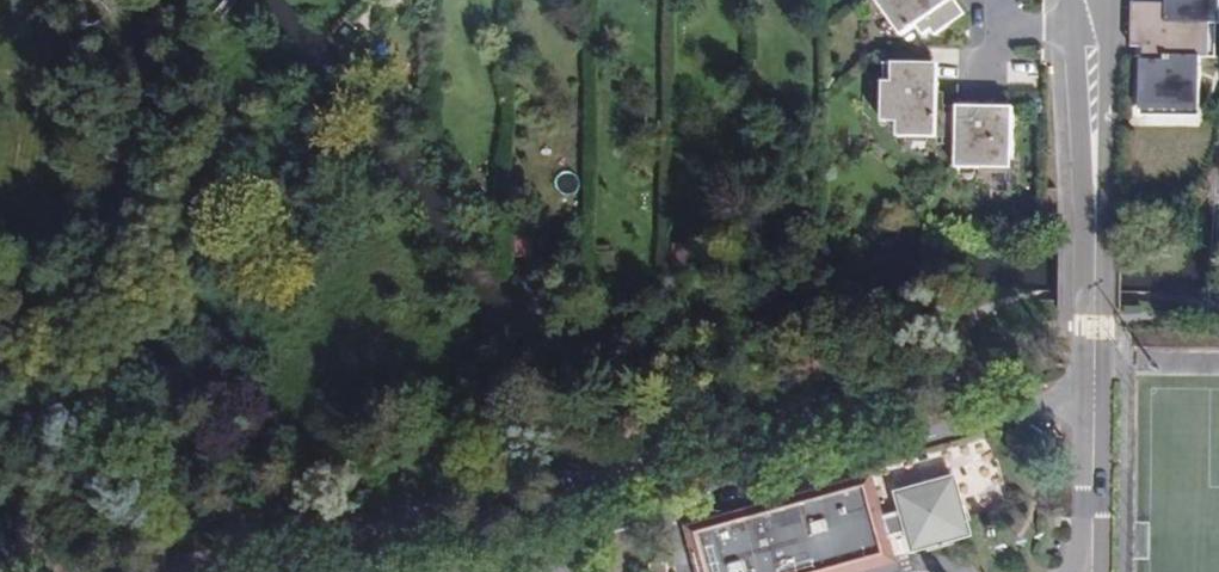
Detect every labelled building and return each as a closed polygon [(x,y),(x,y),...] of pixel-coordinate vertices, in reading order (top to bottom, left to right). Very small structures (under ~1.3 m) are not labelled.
[(879,1),(903,36),(917,26),(924,35),(932,30),(936,35),(966,14),(956,0),(880,0),(879,1)] [(966,14),(970,11),(962,0),(956,0),(966,14)] [(1132,1),(1132,48),(1144,48),(1144,59),(1142,59),(1141,107),(1201,108),(1202,57),(1213,57),(1214,24),(1218,24),(1218,0),(1167,0),(1167,2),(1132,1)] [(881,63),(881,122),(896,123),(896,137),(936,138),(937,93),(937,82),(931,82),(932,63),(881,63)] [(956,145),(956,106),(943,106),(943,93),(937,93),(936,138),(935,145),(956,145)] [(1011,170),(1012,113),(1003,113),(1003,107),(956,106),(956,145),(955,168),(1011,170)] [(710,571),(822,571),(893,553),(888,537),(898,534),(911,531),(916,549),(973,534),(967,513),(958,478),(901,494),(906,513),(884,519),(872,477),(698,525),(703,543),(697,545),(700,568),(709,566),(710,571)] [(670,560),(652,562),(653,571),(671,571),(670,560)]
